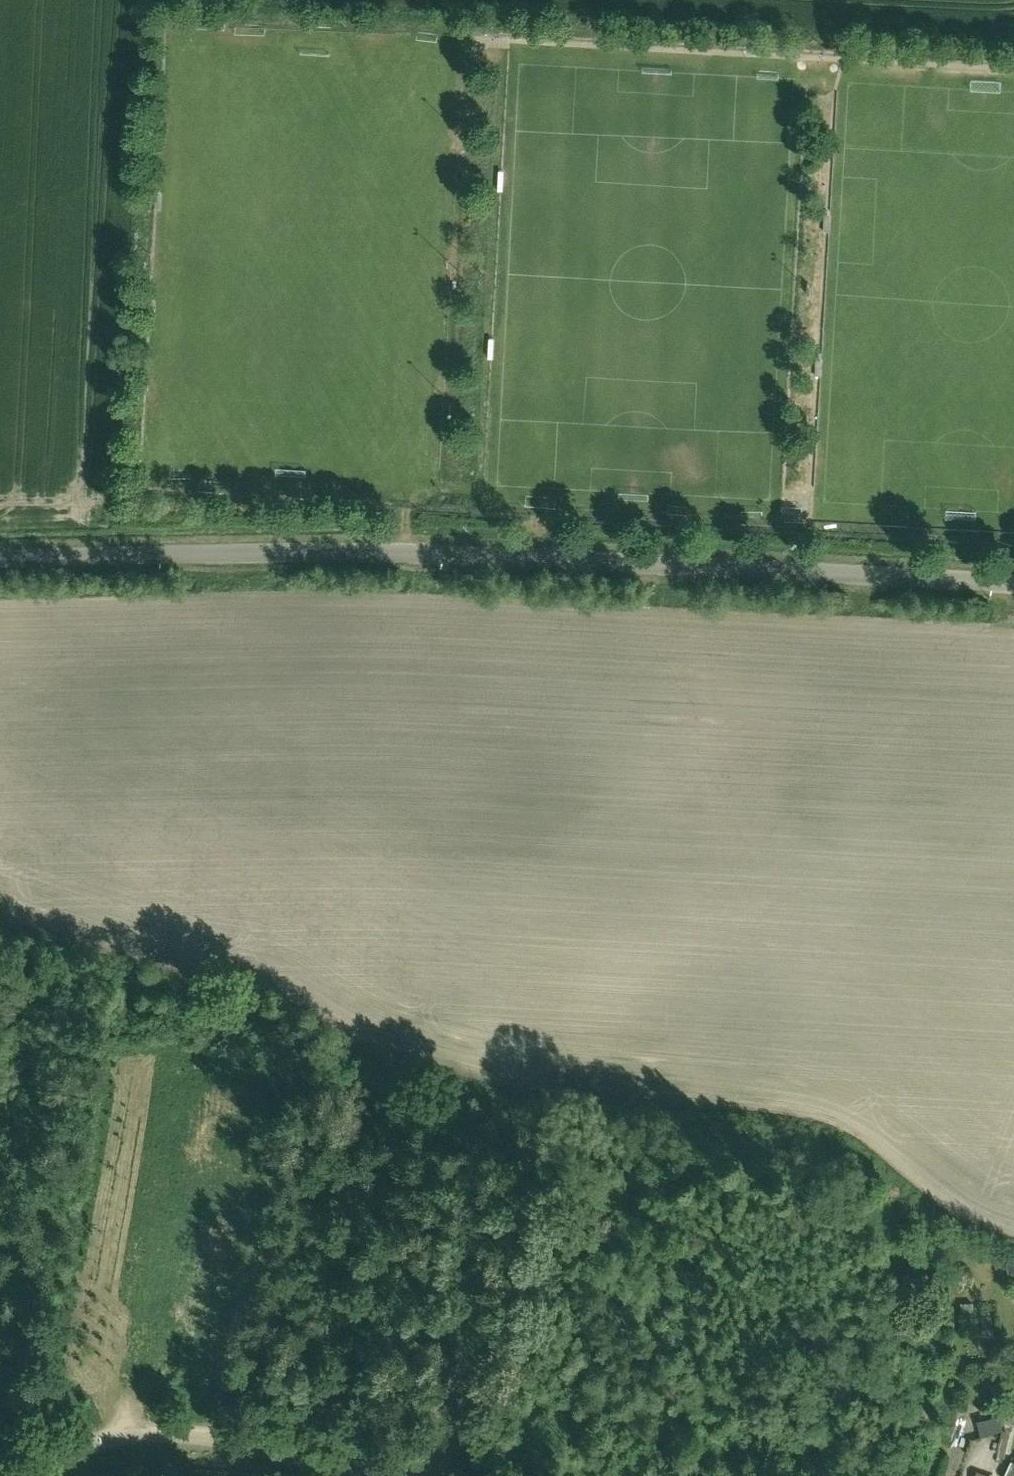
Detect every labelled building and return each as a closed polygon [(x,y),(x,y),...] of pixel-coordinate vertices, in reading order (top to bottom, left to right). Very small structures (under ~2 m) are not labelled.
[(982,1435),(1005,1434),(1004,1419),(981,1421),(982,1435)]
